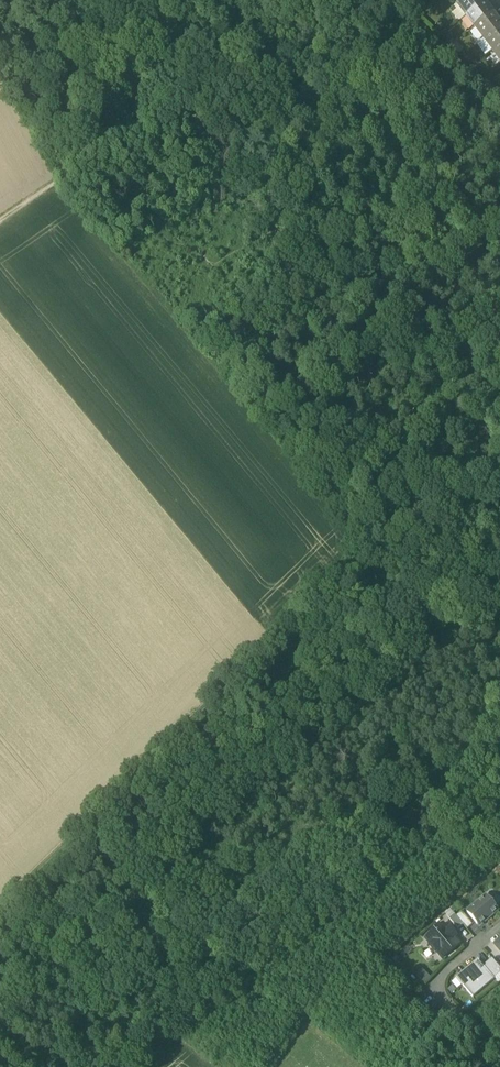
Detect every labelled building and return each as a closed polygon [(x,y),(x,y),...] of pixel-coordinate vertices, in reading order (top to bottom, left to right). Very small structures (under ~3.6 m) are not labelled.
[(466,18),(484,4),(481,0),(464,0),(462,1),(456,6),(466,18)] [(466,18),(474,29),(493,15),(484,4),(466,18)] [(483,40),(499,27),(499,25),(493,15),(474,29),(483,40)] [(492,52),(499,45),(499,27),(483,40),(492,52)] [(492,52),(499,62),(499,45),(492,52)] [(477,925),(479,927),(485,922),(498,910),(485,895),(466,912),(477,925)] [(463,924),(467,929),(472,925),(461,912),(456,916),(463,924)] [(458,929),(463,924),(456,916),(454,914),(449,919),(458,929)] [(443,924),(426,938),(431,945),(429,946),(435,953),(437,952),(442,958),(459,944),(454,937),(455,936),(450,929),(448,930),(443,924)] [(494,978),(499,973),(499,968),(492,959),(484,966),(494,978)] [(462,985),(473,997),(494,979),(494,978),(484,966),(482,968),(476,961),(456,978),(462,985)] [(431,977),(423,970),(417,976),(425,984),(431,977)] [(462,985),(456,978),(450,983),(456,990),(462,985)]
